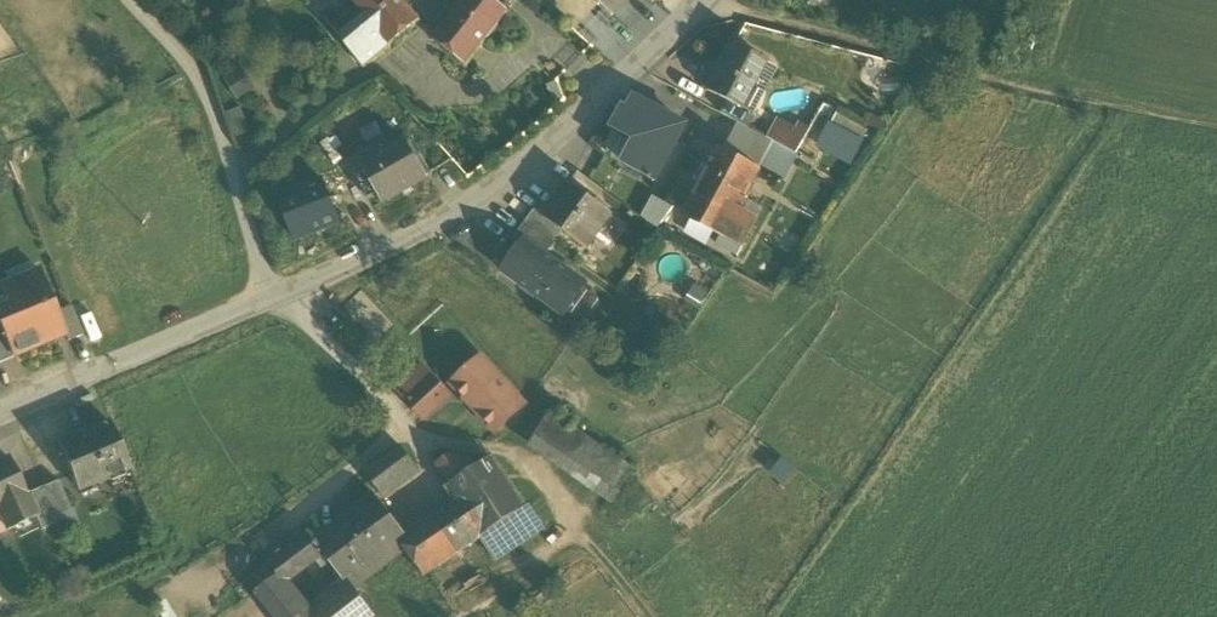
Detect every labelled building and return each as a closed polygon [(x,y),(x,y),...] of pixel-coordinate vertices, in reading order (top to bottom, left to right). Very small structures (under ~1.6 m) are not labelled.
[(402,0),(351,0),(364,16),(338,37),(364,68),(420,22),(402,0)] [(482,45),(509,12),(493,0),(463,0),(448,18),(482,45)] [(611,17),(626,0),(593,0),(611,17)] [(432,39),(466,66),(482,45),(448,18),(432,39)] [(730,101),(739,106),(751,84),(755,86),(768,63),(733,44),(708,90),(730,101)] [(779,68),(768,63),(755,86),(751,84),(739,106),(755,113),(779,68)] [(251,93),(237,71),(224,79),(238,101),(251,93)] [(635,140),(627,156),(644,164),(640,172),(650,177),(649,179),(651,180),(652,179),(656,181),(685,125),(634,98),(627,110),(623,108),(612,128),(621,133),(635,140)] [(722,114),(739,123),(747,128),(755,113),(739,106),(730,101),(722,114)] [(225,113),(234,138),(249,133),(241,108),(225,113)] [(868,131),(837,114),(832,123),(831,126),(841,131),(862,143),(868,131)] [(778,118),(767,138),(773,141),(796,154),(811,128),(798,122),(795,127),(778,118)] [(815,146),(829,153),(841,131),(831,126),(832,123),(829,122),(815,146)] [(767,138),(747,128),(739,123),(723,151),(757,170),(760,165),(773,141),(767,138)] [(849,165),(862,143),(841,131),(829,153),(849,165)] [(627,156),(635,140),(621,133),(608,155),(623,163),(627,156)] [(377,192),(383,202),(426,177),(404,140),(361,164),(367,174),(358,179),(368,197),(377,192)] [(773,141),(760,165),(785,178),(797,155),(796,154),(773,141)] [(724,237),(727,238),(741,212),(756,220),(762,208),(743,197),(757,170),(723,151),(720,150),(684,215),(724,237)] [(623,163),(640,172),(644,164),(627,156),(623,163)] [(5,171),(0,173),(0,194),(13,189),(5,171)] [(281,199),(296,239),(340,223),(325,182),(281,199)] [(560,230),(585,248),(611,213),(567,182),(543,216),(542,217),(560,230)] [(673,207),(652,196),(640,217),(657,229),(673,207)] [(534,210),(525,222),(552,242),(560,230),(542,217),(543,216),(534,210)] [(756,220),(741,212),(727,238),(724,237),(720,246),(737,255),(756,220)] [(555,244),(552,242),(525,222),(516,235),(524,241),(525,240),(546,255),(555,244)] [(502,272),(563,315),(586,284),(546,255),(525,240),(524,241),(502,272)] [(8,284),(35,273),(30,262),(3,273),(8,284)] [(13,356),(14,356),(65,334),(67,334),(57,312),(41,271),(35,273),(8,284),(0,288),(9,309),(14,320),(18,319),(21,326),(5,333),(4,334),(13,356)] [(684,301),(698,309),(708,292),(694,284),(684,301)] [(65,334),(68,342),(83,335),(71,306),(57,312),(67,334),(65,334)] [(1,328),(3,328),(5,333),(21,326),(18,319),(14,320),(9,309),(0,313),(0,325),(1,328)] [(0,329),(0,363),(15,357),(14,356),(13,356),(4,334),(5,333),(3,328),(1,328),(0,329)] [(453,383),(495,430),(522,405),(480,358),(453,383)] [(396,388),(407,400),(431,377),(421,365),(396,388)] [(437,383),(431,377),(407,400),(423,417),(443,399),(432,388),(437,383)] [(530,447),(611,503),(635,467),(555,411),(530,447)] [(58,443),(78,489),(129,467),(110,421),(58,443)] [(365,472),(381,494),(416,468),(400,446),(365,472)] [(436,463),(450,484),(475,467),(449,453),(436,463)] [(8,529),(35,515),(36,515),(26,493),(9,458),(0,463),(0,512),(8,529)] [(457,497),(471,518),(482,535),(522,509),(489,459),(475,467),(450,484),(449,485),(457,497)] [(58,480),(41,487),(53,516),(70,509),(58,480)] [(55,522),(53,516),(41,487),(26,493),(36,515),(35,515),(41,529),(55,522)] [(374,495),(344,518),(382,567),(406,548),(403,544),(408,539),(403,533),(374,495)] [(457,497),(430,515),(444,536),(471,518),(457,497)] [(537,531),(522,509),(482,535),(497,557),(537,531)] [(422,575),(456,553),(444,536),(430,515),(403,533),(408,539),(403,544),(406,548),(422,575)] [(354,588),(382,567),(344,518),(314,541),(313,541),(323,554),(347,585),(351,590),(354,588)] [(456,553),(482,535),(471,518),(444,536),(456,553)] [(309,534),(290,548),(304,568),(323,554),(313,541),(314,541),(309,534)] [(290,548),(271,563),(280,575),(286,582),(304,568),(290,548)] [(274,616),(309,616),(311,616),(310,614),(286,582),(280,575),(256,593),(274,616)] [(310,614),(311,616),(309,616),(370,616),(372,615),(354,588),(351,590),(347,585),(310,614)]
